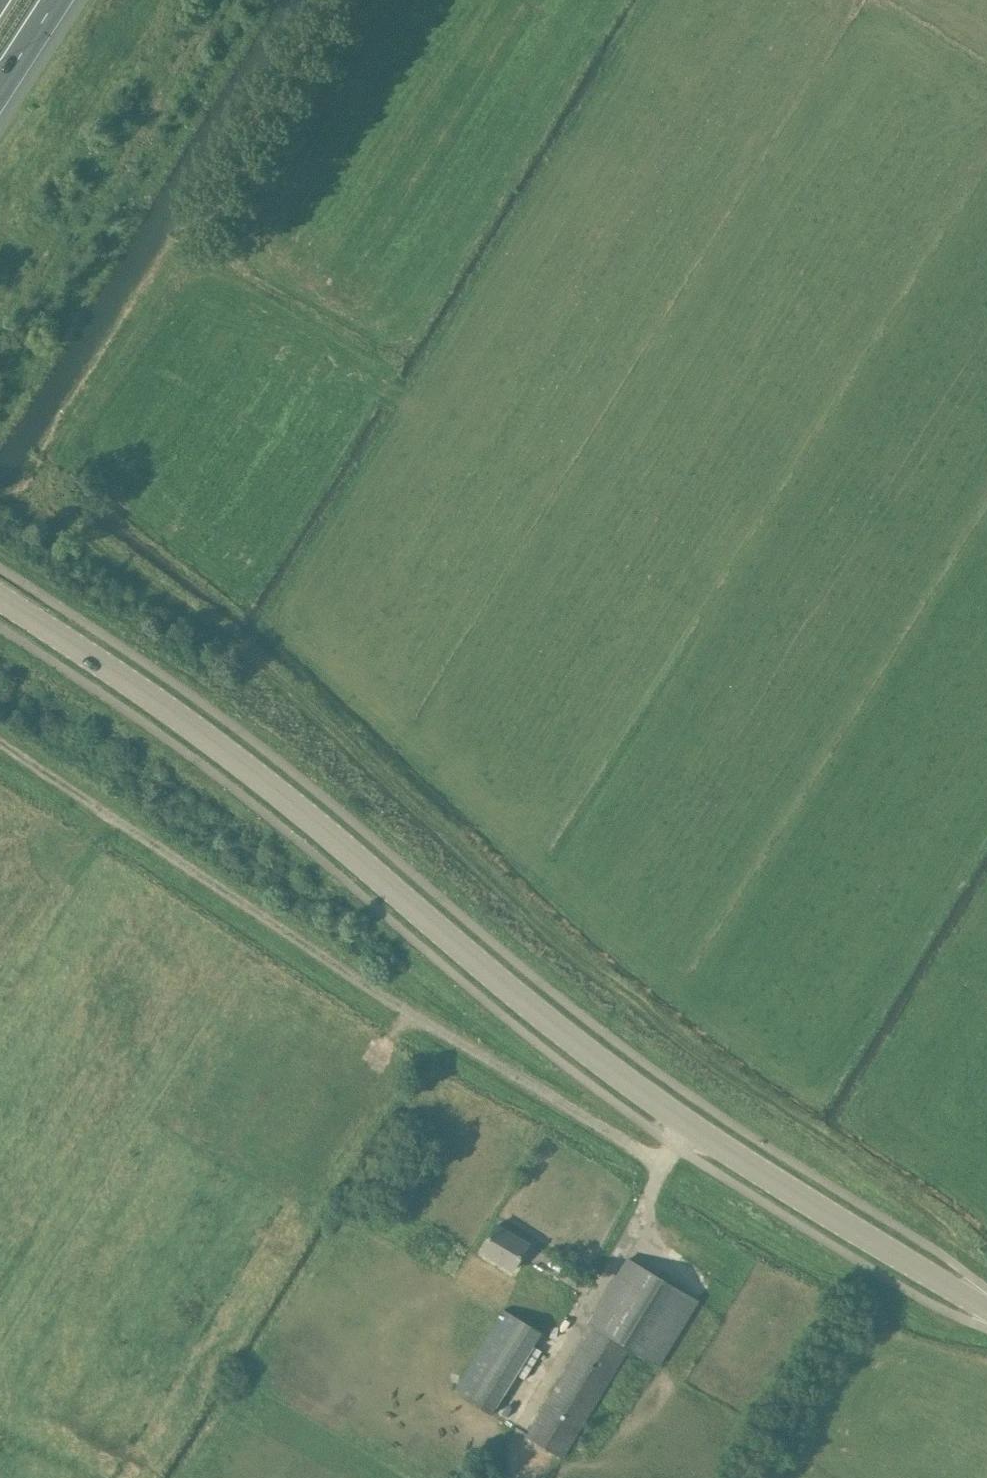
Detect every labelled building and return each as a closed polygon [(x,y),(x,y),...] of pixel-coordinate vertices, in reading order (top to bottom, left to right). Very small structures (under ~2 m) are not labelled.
[(498,1224),(482,1250),(515,1270),(531,1243),(498,1224)] [(528,1435),(562,1457),(565,1458),(631,1348),(662,1366),(702,1300),(629,1257),(589,1323),(594,1326),(528,1435)] [(505,1426),(551,1346),(498,1315),(451,1395),(505,1426)]
